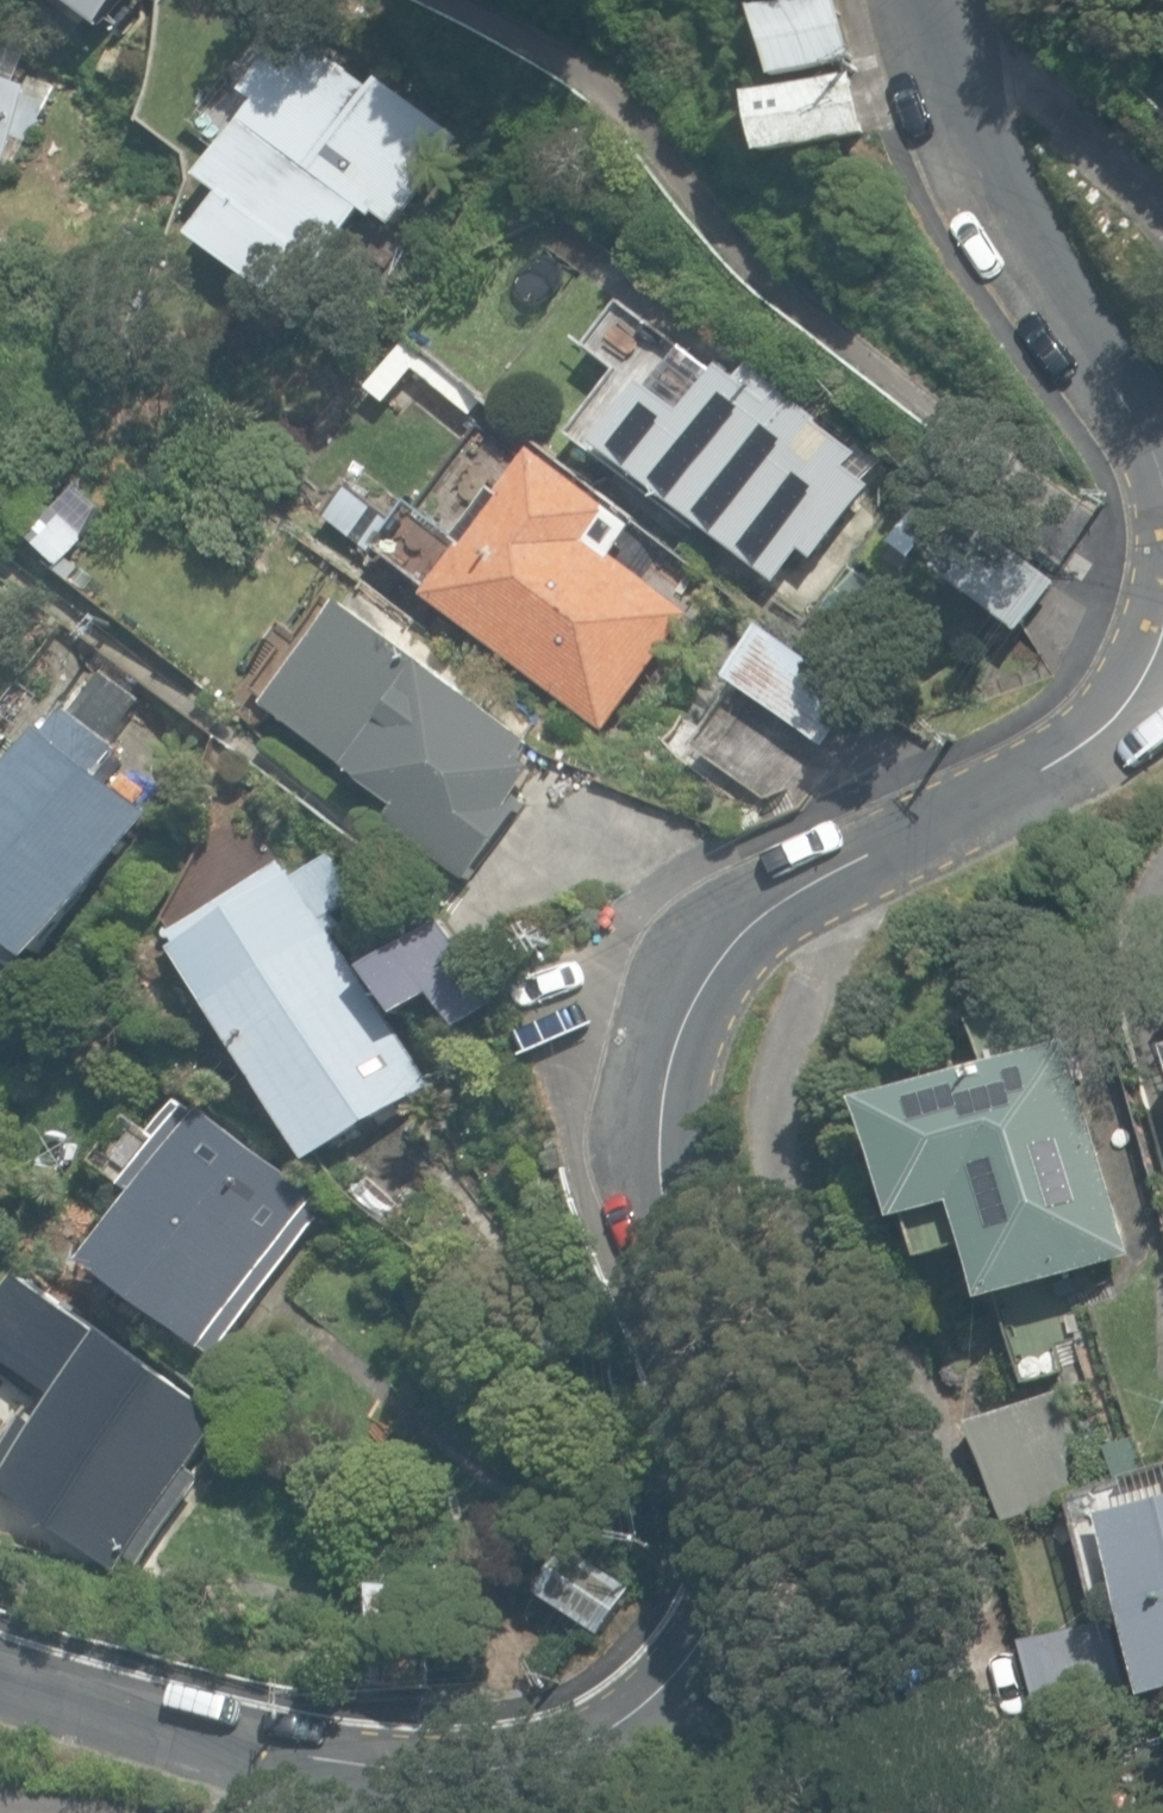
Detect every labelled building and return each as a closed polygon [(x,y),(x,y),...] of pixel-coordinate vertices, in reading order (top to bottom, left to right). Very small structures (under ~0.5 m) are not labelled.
[(102,0),(64,0),(89,18),(102,0)] [(777,79),(853,59),(837,0),(801,0),(759,11),(777,79)] [(194,238),(272,295),(304,250),(325,265),(364,211),(374,218),(380,210),(397,223),(408,208),(413,212),(465,141),(379,78),(372,89),(293,31),(248,93),(259,101),(203,178),(226,194),(194,238)] [(753,100),(769,159),(870,132),(851,73),(753,100)] [(1,160),(27,84),(0,75),(0,160),(1,160)] [(396,345),(366,388),(394,407),(423,364),(396,345)] [(602,450),(779,584),(805,553),(816,561),(873,489),(849,470),(859,454),(754,361),(740,380),(722,369),(719,374),(682,349),(602,450)] [(430,598),(605,730),(697,616),(602,545),(623,517),(541,453),(506,497),(499,491),(461,541),(417,507),(383,551),(435,591),(430,598)] [(30,535),(63,567),(91,538),(57,506),(30,535)] [(945,572),(1023,632),(1060,583),(983,523),(945,572)] [(390,828),(468,885),(527,805),(520,799),(540,771),(529,763),(541,747),(351,608),(273,716),(402,811),(390,828)] [(741,684),(826,748),(865,696),(779,633),(741,684)] [(8,969),(23,949),(39,961),(150,815),(99,771),(117,747),(66,708),(46,735),(39,733),(0,784),(0,963),(8,969)] [(177,954),(313,1164),(434,1085),(333,928),(346,921),(340,913),(362,899),(331,851),(299,871),(290,858),(176,932),(186,948),(177,954)] [(433,995),(457,1028),(498,999),(442,920),(366,974),(399,1019),(433,995)] [(959,1206),(989,1304),(1135,1256),(1067,1041),(866,1103),(903,1224),(959,1206)] [(90,1262),(220,1356),(323,1216),(311,1207),(322,1192),(206,1106),(201,1114),(181,1100),(154,1136),(163,1142),(130,1186),(141,1194),(90,1262)] [(120,1571),(130,1560),(140,1568),(205,1479),(194,1470),(231,1423),(121,1333),(113,1343),(29,1283),(0,1326),(0,1337),(4,1340),(0,1346),(0,1359),(68,1411),(53,1431),(39,1421),(0,1472),(0,1505),(1,1506),(14,1490),(120,1571)] [(968,1422),(1006,1523),(1098,1488),(1060,1387),(968,1422)] [(1148,1699),(1162,1695),(1162,1496),(1098,1515),(1148,1699)] [(33,1550),(47,1531),(20,1509),(0,1533),(0,1546),(33,1550)] [(542,1593),(601,1633),(631,1589),(572,1549),(542,1593)] [(1019,1639),(1041,1730),(1129,1710),(1108,1618),(1019,1639)]
